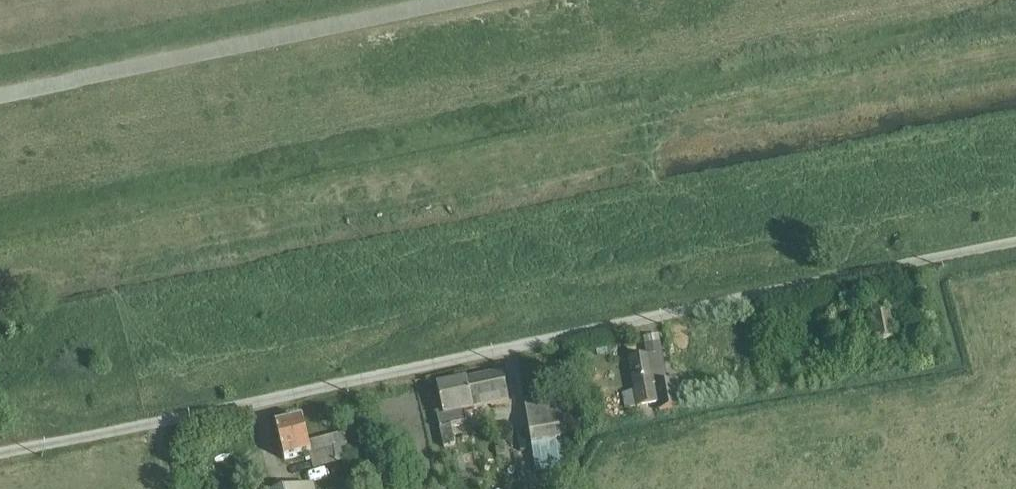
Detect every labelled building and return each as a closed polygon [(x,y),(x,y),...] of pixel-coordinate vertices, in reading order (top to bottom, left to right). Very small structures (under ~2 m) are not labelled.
[(892,313),(869,317),(877,357),(900,353),(899,352),(907,351),(906,342),(897,343),(892,313)] [(648,360),(662,358),(659,336),(644,339),(647,358),(648,360)] [(635,392),(638,407),(658,404),(659,412),(681,408),(675,377),(665,379),(662,358),(648,360),(647,358),(629,361),(635,392)] [(503,373),(438,388),(444,416),(437,417),(443,449),(455,446),(451,426),(467,423),(465,413),(509,403),(503,373)] [(638,407),(635,392),(623,395),(626,410),(638,407)] [(567,394),(524,402),(536,474),(567,469),(565,455),(568,455),(565,441),(570,440),(567,394)] [(353,470),(350,460),(344,434),(308,443),(303,420),(277,427),(285,461),(310,454),(313,469),(346,461),(348,471),(353,470)] [(350,460),(353,470),(362,467),(359,457),(350,460)]
